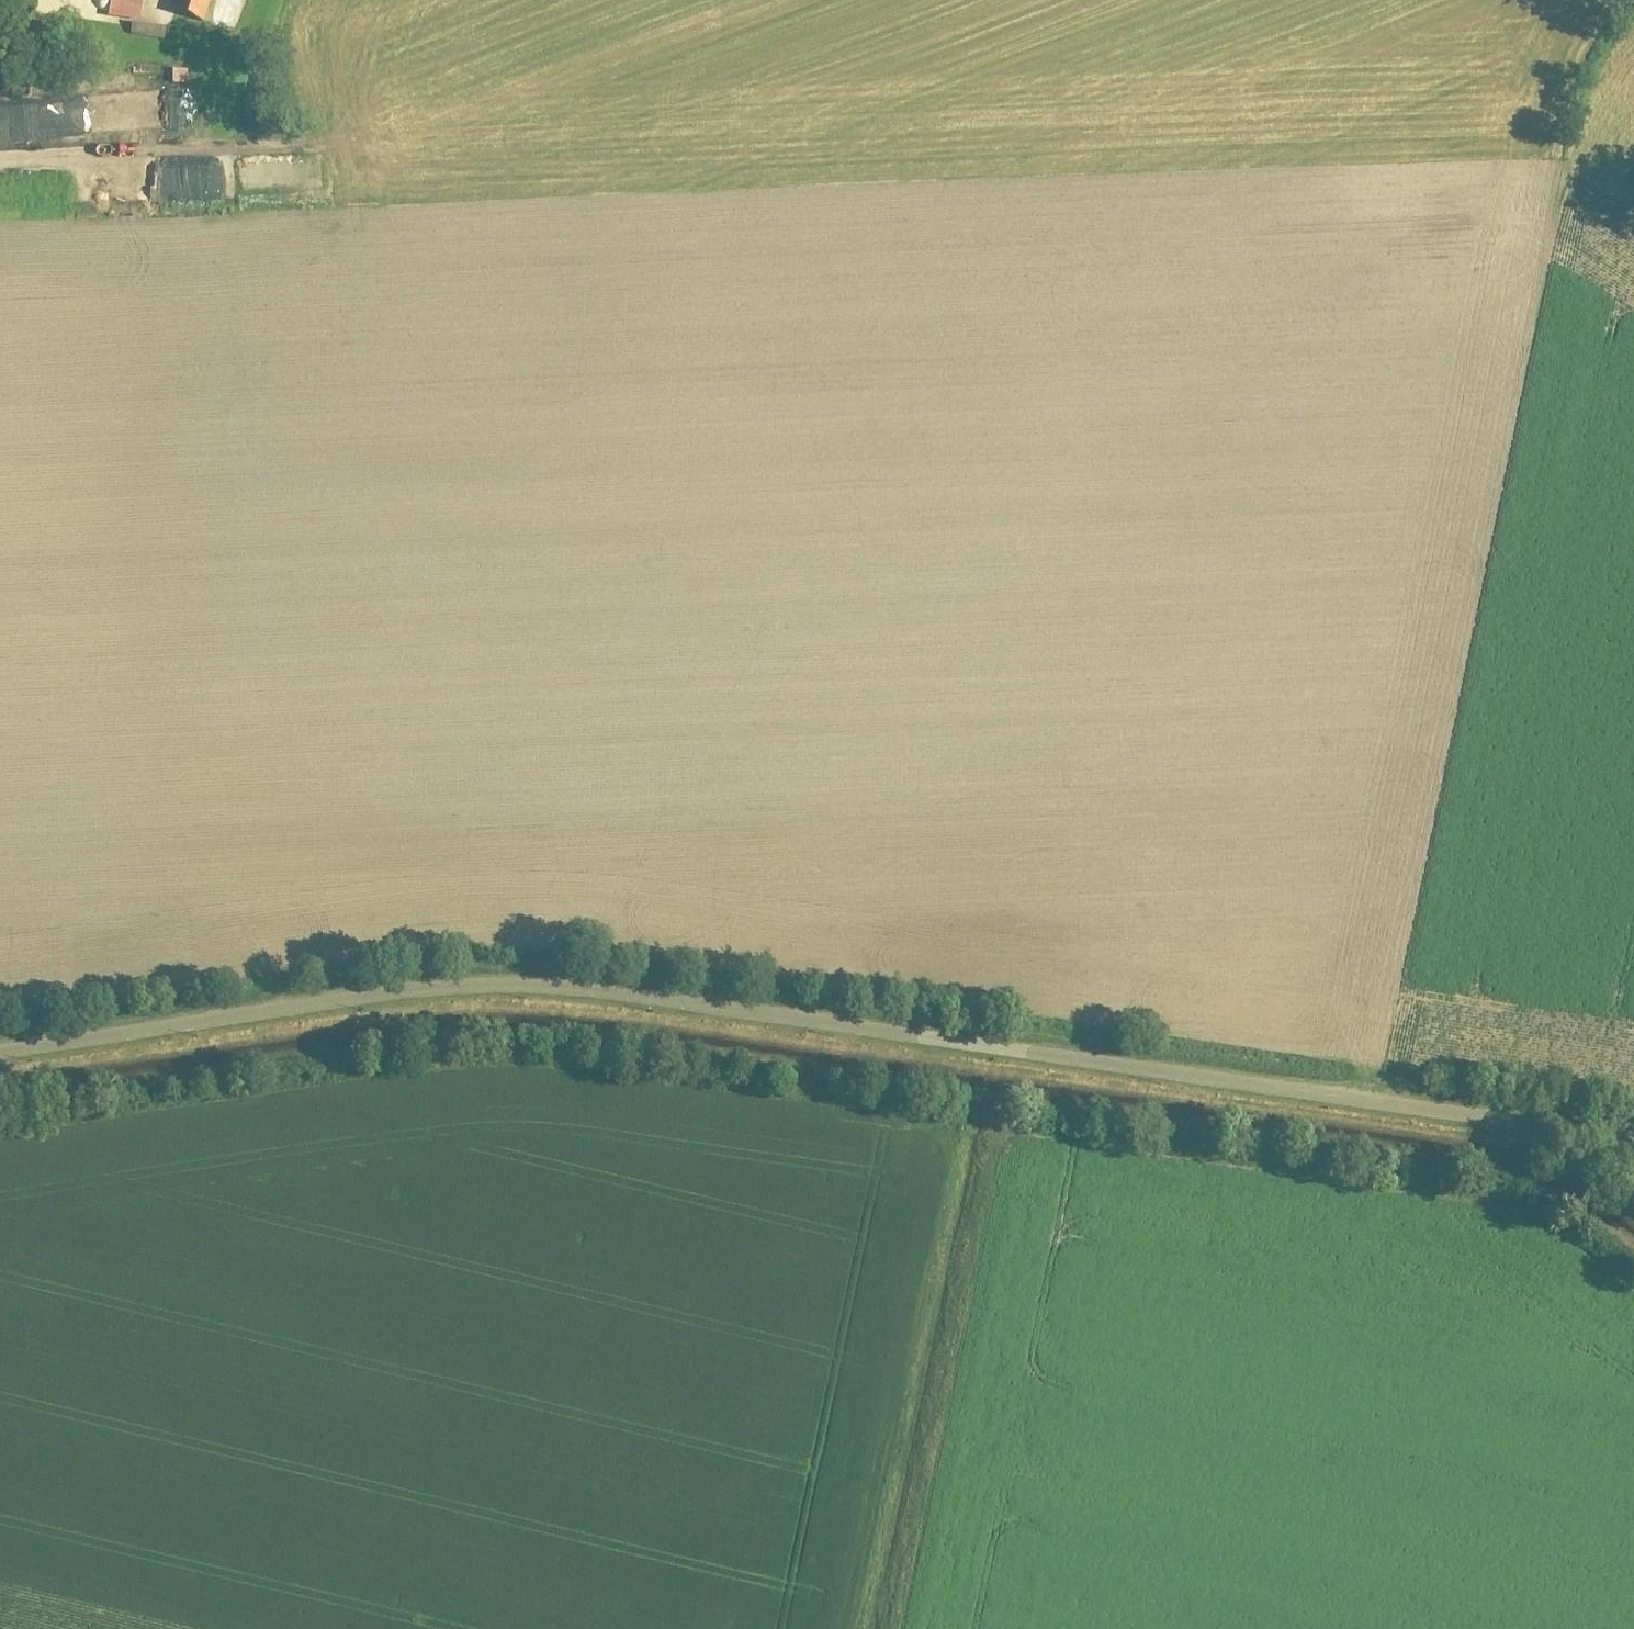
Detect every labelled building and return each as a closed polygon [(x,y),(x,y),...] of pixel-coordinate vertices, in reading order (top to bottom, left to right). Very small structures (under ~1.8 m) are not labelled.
[(168,6),(166,17),(194,23),(201,0),(130,0),(168,6)] [(243,17),(249,0),(217,0),(214,7),(243,17)] [(138,7),(107,15),(118,60),(150,51),(138,7)] [(1624,1180),(1633,1181),(1633,1160),(1627,1159),(1624,1180)]
